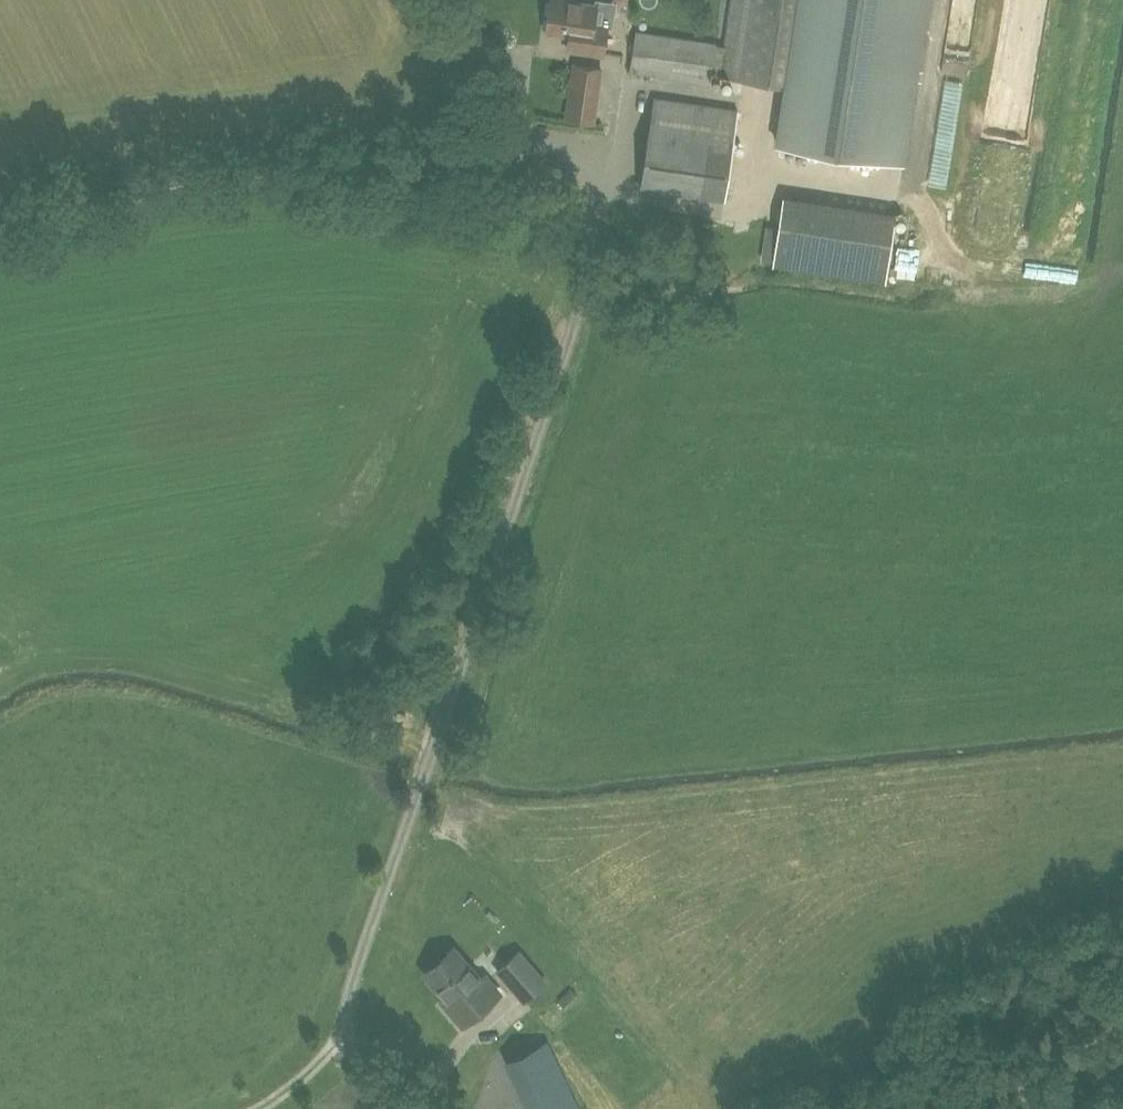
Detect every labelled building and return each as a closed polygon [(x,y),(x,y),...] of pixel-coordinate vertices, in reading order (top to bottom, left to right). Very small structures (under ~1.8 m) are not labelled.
[(603,54),(607,24),(594,22),(597,4),(571,1),(571,0),(550,0),(546,31),(569,34),(567,49),(603,54)] [(712,68),(726,71),(725,76),(786,86),(778,144),(902,163),(926,0),(733,0),(729,27),(718,25),(715,43),(637,30),(630,71),(710,82),(712,68)] [(574,64),(569,102),(567,116),(593,120),(601,68),(574,64)] [(655,98),(641,185),(725,198),(739,110),(655,98)] [(783,196),(781,210),(773,263),(885,280),(895,213),(783,196)] [(397,718),(405,720),(407,714),(399,711),(397,718)] [(500,992),(493,984),(489,987),(454,948),(425,972),(456,1007),(451,1011),(464,1024),(500,992)] [(548,981),(520,948),(496,970),(523,1002),(548,981)] [(547,1041),(506,1061),(529,1108),(580,1108),(547,1041)]
